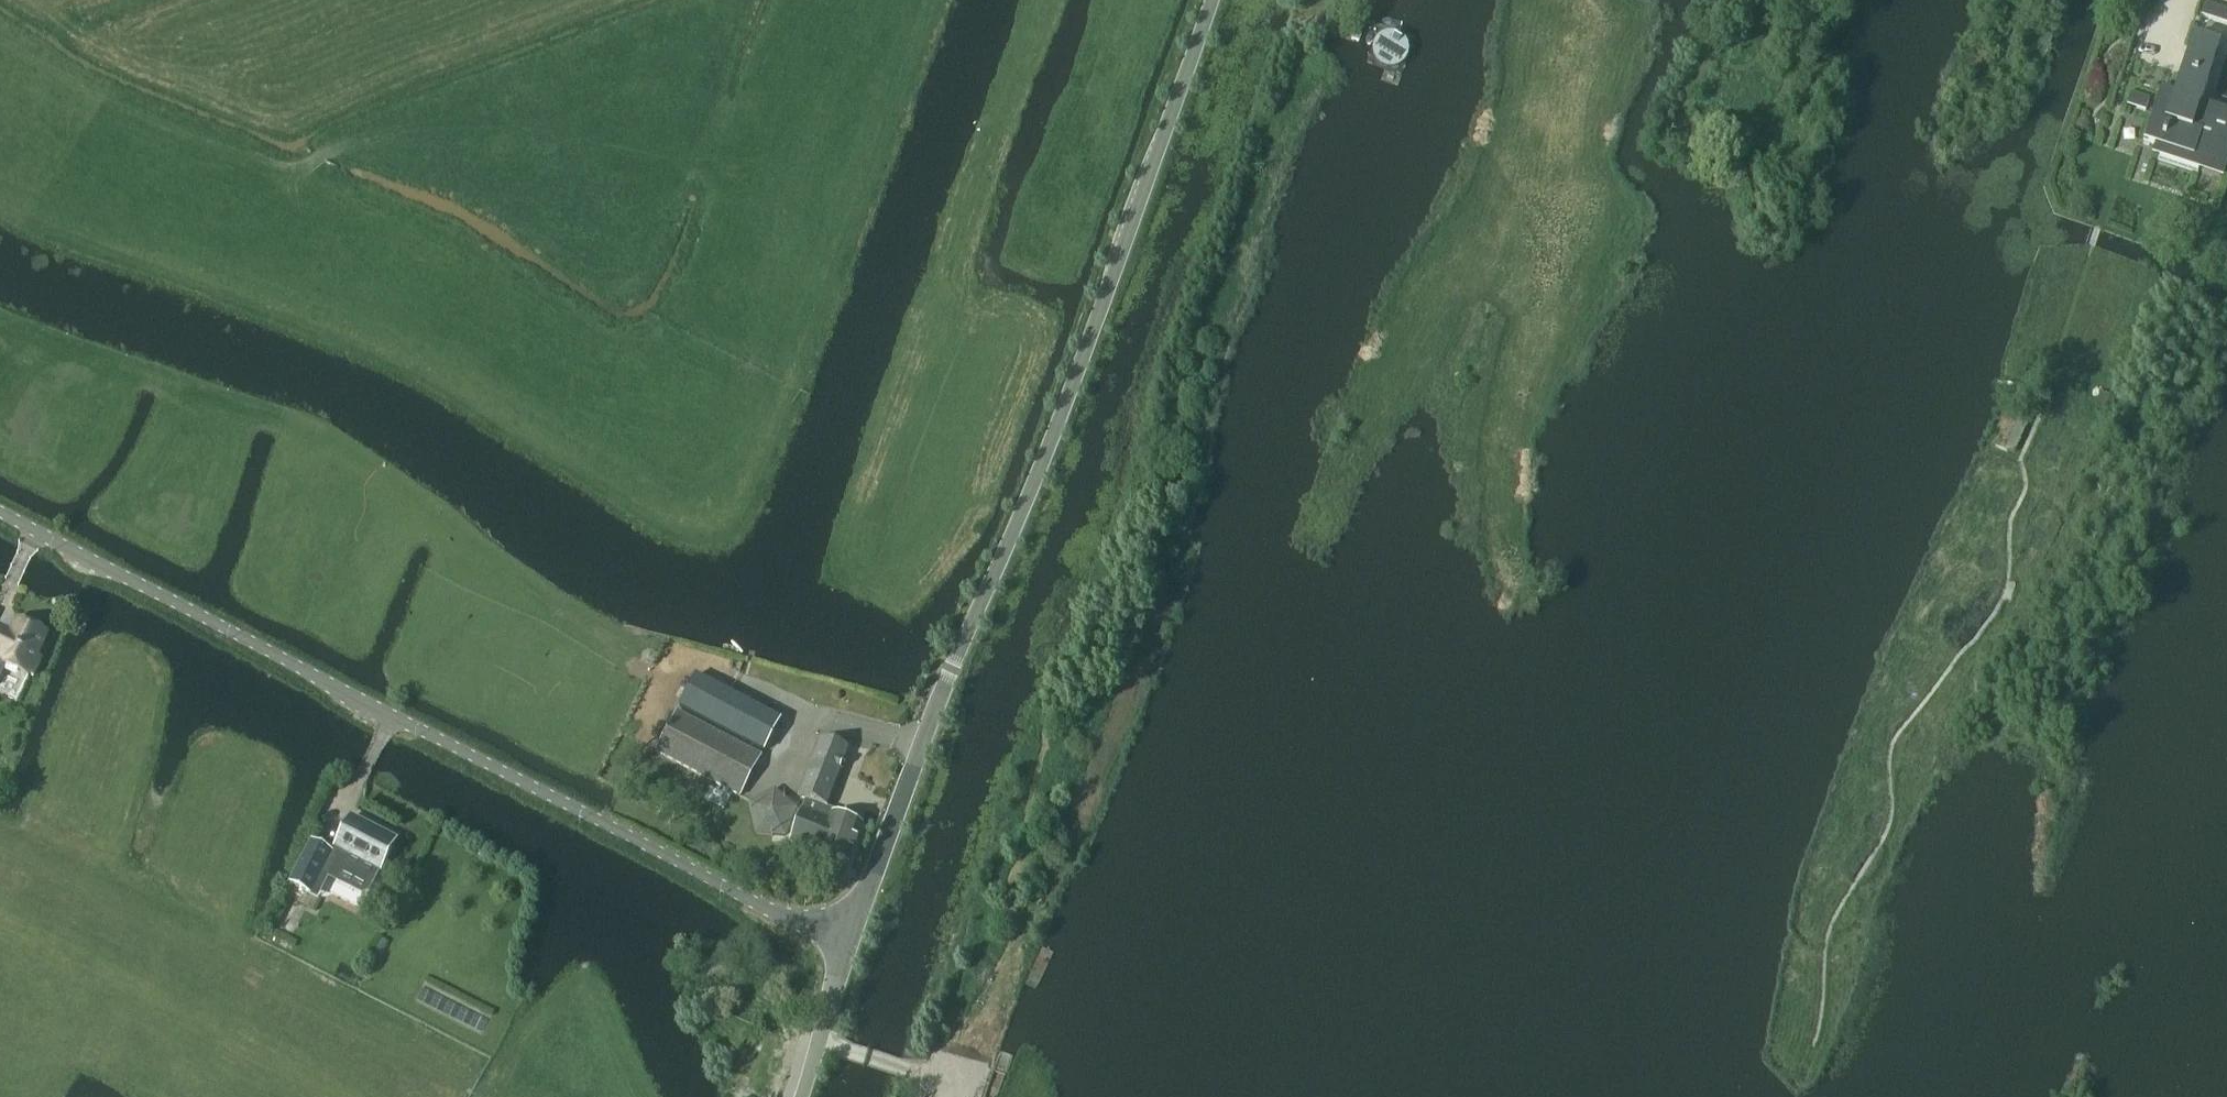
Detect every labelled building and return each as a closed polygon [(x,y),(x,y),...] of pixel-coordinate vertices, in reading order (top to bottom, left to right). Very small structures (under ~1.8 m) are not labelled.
[(2203,5),(2199,18),(2226,27),(2226,13),(2203,5)] [(1395,72),(1400,70),(1404,66),(1407,60),(1408,55),(1407,49),(1404,44),(1400,40),(1395,37),(1389,36),(1383,38),(1378,41),(1374,46),(1372,51),(1372,58),(1374,63),(1377,68),(1383,71),(1389,73),(1395,72)] [(2219,47),(2192,38),(2173,95),(2160,90),(2143,143),(2154,147),(2151,156),(2222,180),(2226,164),(2226,113),(2200,104),(2219,47)] [(2145,114),(2149,101),(2131,95),(2126,108),(2145,114)] [(37,659),(48,637),(17,622),(10,636),(0,631),(0,680),(6,668),(28,678),(29,676),(33,678),(41,661),(40,660),(37,659)] [(709,684),(692,716),(763,754),(780,721),(709,684)] [(656,754),(740,798),(746,786),(761,758),(677,714),(656,754)] [(805,804),(791,845),(819,854),(819,855),(849,865),(862,828),(833,818),(835,813),(827,810),(848,752),(821,743),(800,802),(805,804)] [(395,842),(351,819),(335,850),(347,856),(344,861),(346,868),(370,880),(376,878),(379,872),(380,873),(395,842)] [(331,855),(312,845),(291,886),(310,895),(331,855)] [(386,950),(389,944),(380,940),(377,946),(386,950)]
